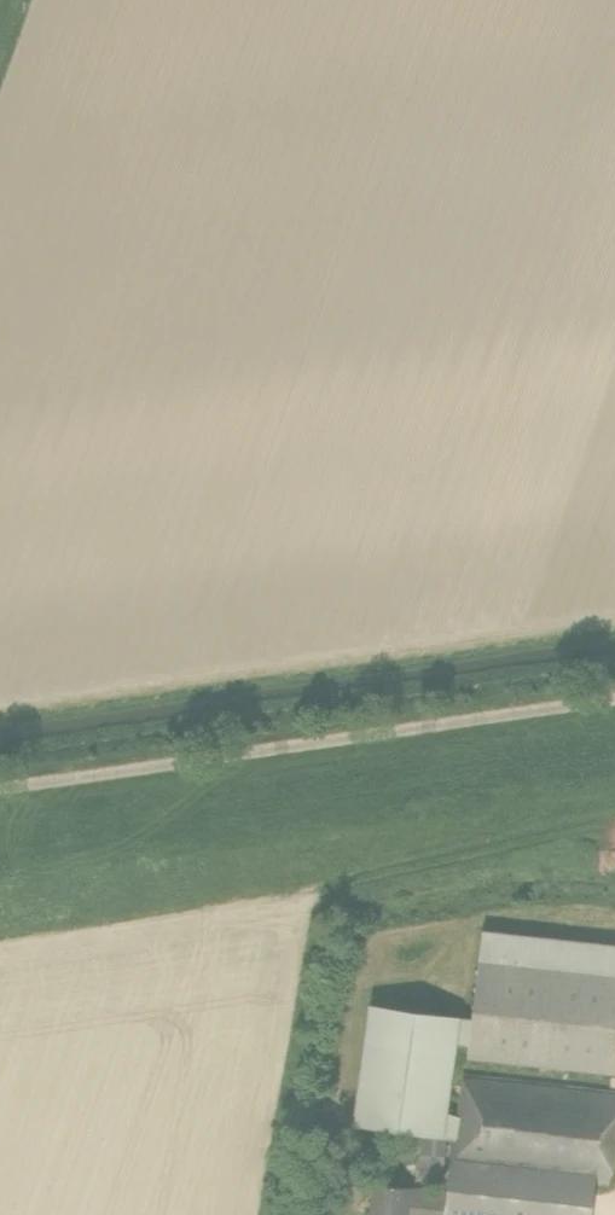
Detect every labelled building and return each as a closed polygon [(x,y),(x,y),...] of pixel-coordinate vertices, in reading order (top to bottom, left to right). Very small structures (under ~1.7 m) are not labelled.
[(478,959),(471,1017),(370,1001),(352,1125),(453,1139),(447,1192),(373,1183),(369,1214),(595,1214),(599,1180),(614,1182),(614,1179),(614,1096),(462,1076),(457,1114),(448,1113),(458,1045),(468,1046),(467,1057),(614,1074),(614,943),(481,928),(478,959)]
